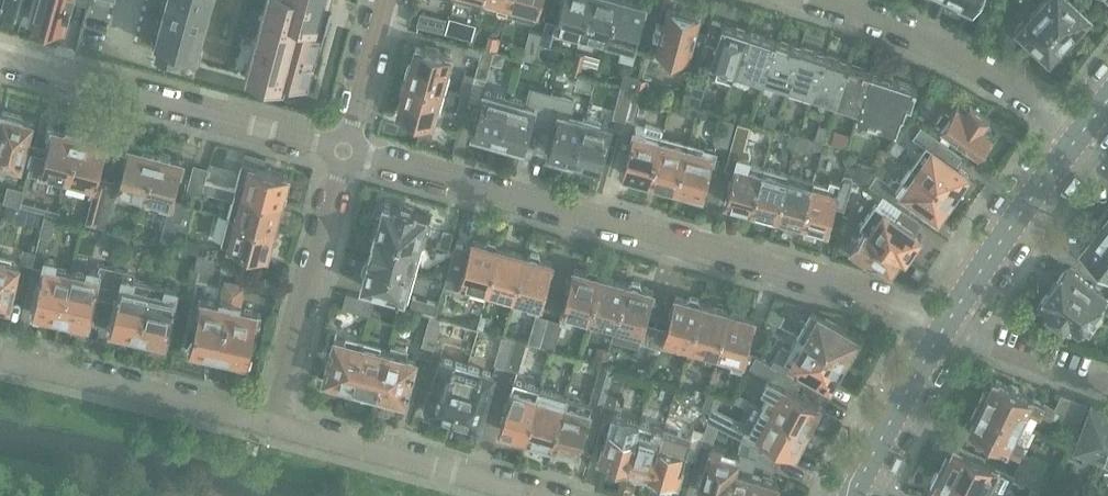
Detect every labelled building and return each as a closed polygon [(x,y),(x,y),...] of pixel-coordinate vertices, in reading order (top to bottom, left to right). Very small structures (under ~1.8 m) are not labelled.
[(5,14),(6,10),(8,10),(15,12),(18,0),(0,0),(0,13),(5,14)] [(31,21),(56,28),(57,24),(63,25),(64,23),(69,7),(70,7),(71,3),(71,2),(72,0),(37,0),(33,14),(31,21)] [(157,38),(161,38),(158,49),(180,55),(195,59),(196,59),(197,59),(198,59),(199,59),(200,58),(201,58),(201,57),(202,56),(202,55),(202,54),(202,53),(202,52),(202,51),(201,50),(201,49),(200,49),(199,48),(198,48),(211,0),(168,0),(157,38)] [(246,74),(286,85),(287,79),(309,84),(325,25),(331,3),(332,0),(266,0),(246,74)] [(509,4),(537,11),(540,0),(511,0),(509,4)] [(540,42),(551,45),(554,33),(580,39),(581,34),(581,33),(591,0),(563,0),(557,23),(546,20),(542,34),(540,42)] [(581,34),(607,41),(608,40),(619,0),(591,0),(581,33),(581,34)] [(608,40),(607,41),(606,47),(632,54),(646,4),(630,0),(619,0),(608,40)] [(957,3),(964,7),(969,6),(973,8),(976,0),(955,0),(957,3)] [(1071,40),(1080,30),(1080,29),(1080,25),(1089,16),(1088,16),(1087,15),(1071,0),(1046,0),(1038,8),(1071,40)] [(654,57),(667,61),(669,54),(688,59),(700,17),(668,8),(654,57)] [(1071,40),(1038,8),(1027,20),(1023,17),(1015,26),(1033,42),(1048,57),(1049,58),(1058,49),(1063,49),(1071,40)] [(418,25),(445,32),(449,21),(421,13),(418,25)] [(710,63),(734,71),(747,31),(722,23),(718,36),(719,36),(719,37),(710,63)] [(534,62),(540,42),(542,34),(529,31),(522,59),(534,62)] [(747,31),(734,71),(737,72),(734,80),(735,80),(733,87),(746,92),(748,85),(751,85),(753,77),(763,81),(764,79),(776,41),(747,31)] [(764,79),(788,87),(801,47),(791,43),(790,44),(777,39),(776,41),(764,79)] [(404,79),(445,90),(450,72),(446,70),(450,56),(441,53),(442,51),(437,50),(438,47),(430,45),(429,50),(416,46),(411,64),(408,63),(404,79)] [(801,47),(788,87),(812,94),(825,55),(801,47)] [(573,72),(582,74),(587,54),(578,52),(573,72)] [(849,63),(825,55),(812,94),(836,102),(849,63)] [(865,69),(849,63),(836,102),(860,111),(872,72),(865,70),(865,69)] [(872,72),(860,111),(857,121),(876,128),(878,124),(897,131),(902,115),(903,115),(907,104),(911,105),(917,87),(894,80),(892,77),(885,75),(881,75),(872,72)] [(634,89),(638,77),(638,76),(626,73),(622,86),(634,89)] [(638,77),(634,89),(648,93),(651,84),(650,81),(638,77)] [(445,90),(404,79),(400,94),(403,95),(398,112),(406,114),(406,116),(410,117),(409,119),(418,122),(419,119),(422,120),(423,119),(431,122),(436,107),(440,108),(445,90)] [(613,116),(625,119),(633,90),(621,87),(613,116)] [(483,140),(497,143),(509,98),(484,91),(482,100),(480,99),(473,124),(475,124),(472,133),(484,137),(483,140)] [(458,112),(467,114),(471,97),(462,94),(458,112)] [(509,98),(497,143),(511,147),(512,145),(523,148),(526,139),(527,139),(537,106),(509,98)] [(989,119),(970,105),(966,111),(957,104),(951,112),(944,108),(934,121),(941,126),(940,127),(979,154),(981,150),(986,150),(991,142),(990,138),(992,134),(984,127),(989,119)] [(28,143),(33,121),(23,119),(24,116),(3,111),(1,118),(0,117),(0,161),(22,167),(28,143)] [(558,161),(573,165),(585,119),(558,111),(548,145),(550,146),(548,155),(559,158),(558,161)] [(713,144),(727,148),(734,122),(720,118),(713,144)] [(585,119),(573,165),(587,168),(587,165),(599,168),(601,160),(603,160),(610,135),(608,135),(610,126),(585,119)] [(752,210),(763,168),(747,164),(749,159),(739,156),(740,152),(747,126),(738,124),(726,168),(734,170),(725,203),(736,206),(738,210),(746,212),(749,210),(752,210)] [(649,181),(662,134),(635,127),(622,174),(633,177),(635,181),(643,183),(647,181),(649,181)] [(42,176),(68,183),(80,135),(78,130),(68,128),(64,131),(53,128),(48,148),(36,144),(27,177),(41,180),(42,176)] [(82,136),(80,135),(68,183),(95,190),(86,223),(97,226),(109,182),(99,179),(108,142),(97,139),(95,135),(85,132),(82,136)] [(662,134),(649,181),(675,188),(688,142),(662,134)] [(910,167),(952,197),(968,174),(944,158),(950,148),(932,136),(910,167)] [(688,142),(675,188),(677,189),(680,194),(687,195),(691,193),(702,196),(715,149),(688,142)] [(109,182),(97,226),(110,229),(118,197),(127,199),(129,192),(145,196),(157,153),(156,153),(153,150),(143,147),(140,149),(130,146),(119,184),(109,182)] [(157,153),(145,196),(162,200),(160,207),(168,209),(159,243),(172,247),(177,228),(188,230),(194,207),(173,201),(184,161),(172,158),(170,154),(161,152),(158,154),(157,153)] [(246,153),(236,190),(282,203),(282,201),(285,197),(287,192),(286,187),(289,175),(264,169),(266,159),(246,153)] [(856,180),(866,183),(876,167),(864,163),(859,161),(857,169),(849,166),(856,180)] [(187,192),(198,195),(202,192),(205,182),(208,170),(194,166),(187,192)] [(952,197),(910,167),(895,189),(872,173),(869,187),(908,213),(915,203),(938,218),(952,197)] [(752,210),(776,217),(787,175),(763,168),(752,210)] [(787,175),(776,217),(801,224),(813,181),(787,175)] [(813,181),(801,224),(804,224),(805,228),(813,230),(816,228),(827,231),(834,208),(844,210),(851,186),(851,177),(845,176),(840,184),(830,181),(828,186),(813,181)] [(228,217),(275,229),(282,203),(236,190),(205,182),(202,192),(233,200),(228,217)] [(45,212),(15,205),(9,203),(6,218),(42,226),(45,214),(45,212)] [(376,230),(422,243),(430,216),(416,212),(416,210),(395,204),(395,206),(384,203),(380,215),(377,217),(375,225),(376,229),(376,230)] [(868,232),(901,256),(906,259),(912,249),(919,246),(920,239),(922,237),(883,210),(868,232)] [(1098,226),(1107,233),(1107,212),(1104,212),(1099,219),(1100,224),(1098,226)] [(42,228),(40,235),(42,235),(52,238),(57,216),(45,214),(42,226),(42,228)] [(275,229),(228,217),(221,243),(268,255),(271,244),(274,241),(275,235),(274,230),(275,229)] [(901,256),(868,232),(860,226),(846,247),(868,263),(878,261),(891,270),(893,268),(899,265),(900,258),(901,256)] [(1098,226),(1098,227),(1092,228),(1087,234),(1087,240),(1081,248),(1107,269),(1107,233),(1098,226)] [(422,243),(376,230),(368,259),(414,272),(422,243)] [(105,231),(102,242),(118,246),(121,235),(105,231)] [(43,318),(61,322),(61,321),(72,272),(55,268),(57,261),(48,260),(53,238),(52,238),(42,235),(35,266),(44,268),(41,282),(39,282),(32,314),(44,317),(43,318)] [(121,235),(118,246),(125,247),(130,244),(132,237),(121,235)] [(437,247),(452,251),(454,242),(439,238),(437,247)] [(185,249),(200,253),(202,243),(188,239),(185,249)] [(488,290),(499,248),(498,247),(496,243),(488,241),(485,244),(472,240),(470,248),(457,244),(446,285),(470,292),(472,285),(488,290)] [(525,255),(499,248),(488,290),(487,292),(513,299),(514,297),(525,255)] [(525,255),(514,297),(530,302),(528,308),(539,311),(553,263),(540,259),(539,255),(532,253),(528,256),(525,255)] [(11,307),(15,293),(16,294),(20,278),(18,277),(21,263),(0,259),(0,305),(11,307)] [(414,272),(368,259),(368,260),(364,263),(362,271),(364,274),(361,286),(407,299),(414,272)] [(72,272),(61,321),(90,327),(97,295),(106,297),(113,268),(102,265),(100,271),(89,269),(88,276),(72,272)] [(1062,331),(1067,331),(1070,333),(1071,331),(1078,336),(1107,298),(1066,267),(1038,305),(1041,308),(1040,309),(1055,321),(1055,326),(1062,331)] [(116,299),(109,332),(138,338),(149,290),(133,286),(134,280),(126,278),(127,272),(113,268),(106,297),(116,299)] [(588,323),(589,318),(601,276),(599,276),(597,272),(590,270),(586,272),(574,269),(560,317),(571,320),(571,318),(588,323)] [(589,318),(615,325),(626,283),(601,276),(589,318)] [(203,353),(219,356),(236,282),(225,279),(219,304),(197,300),(195,310),(199,311),(193,340),(190,344),(191,350),(195,354),(203,353)] [(640,341),(649,344),(655,326),(645,323),(654,291),(642,287),(640,283),(633,281),(629,284),(626,283),(615,325),(631,330),(630,336),(641,339),(640,341)] [(236,282),(219,356),(237,360),(242,363),(248,363),(251,359),(250,351),(256,323),(260,324),(262,313),(241,309),(242,304),(246,284),(236,282)] [(138,338),(137,339),(156,343),(156,342),(167,345),(174,313),(172,312),(178,289),(167,287),(165,294),(149,290),(138,338)] [(342,308),(370,316),(374,301),(346,293),(342,308)] [(655,326),(649,344),(663,348),(664,345),(672,347),(674,342),(690,346),(702,304),(700,303),(698,299),(691,297),(687,300),(675,296),(666,329),(655,326)] [(411,309),(437,317),(441,305),(415,297),(411,309)] [(702,304),(690,346),(716,353),(728,311),(702,304)] [(728,311),(716,353),(732,358),(731,363),(741,366),(755,318),(743,315),(741,311),(734,309),(730,311),(728,311)] [(797,337),(843,363),(846,358),(851,357),(857,347),(855,343),(857,338),(811,312),(797,337)] [(531,337),(542,340),(548,318),(537,315),(531,337)] [(423,345),(436,349),(444,320),(432,317),(423,345)] [(548,318),(542,340),(541,347),(554,350),(562,321),(548,318)] [(778,364),(775,368),(792,378),(797,368),(830,386),(833,382),(838,382),(843,371),(841,367),(843,363),(797,337),(790,349),(784,345),(775,363),(778,364)] [(336,388),(349,392),(362,345),(334,338),(331,348),(330,348),(329,351),(328,350),(324,366),(325,366),(325,369),(323,380),(332,383),(336,388)] [(496,362),(509,366),(515,342),(503,338),(496,362)] [(509,364),(521,367),(528,342),(517,338),(509,364)] [(367,395),(377,398),(389,352),(362,345),(349,392),(359,394),(362,397),(367,395)] [(389,352),(377,398),(390,402),(396,399),(405,401),(408,392),(409,389),(410,389),(414,373),(413,373),(414,370),(413,370),(416,359),(389,352)] [(470,423),(480,426),(487,404),(485,403),(493,374),(442,360),(434,389),(432,389),(426,410),(436,413),(435,416),(469,426),(470,423)] [(602,364),(592,399),(604,403),(608,392),(615,368),(602,364)] [(762,407),(808,431),(809,429),(813,428),(816,421),(815,417),(820,406),(786,388),(792,378),(775,368),(764,388),(770,391),(762,407)] [(978,402),(1032,427),(1070,447),(1076,436),(1087,404),(1061,395),(1055,408),(1021,392),(994,379),(990,387),(986,386),(978,402)] [(500,431),(527,438),(541,388),(515,380),(500,431)] [(541,388),(527,438),(526,442),(550,449),(551,445),(566,395),(541,388)] [(566,395),(551,445),(578,453),(592,403),(566,395)] [(1032,427),(978,402),(971,418),(974,420),(970,428),(1020,453),(1024,443),(1032,427)] [(1107,438),(1107,412),(1091,406),(1074,452),(1085,456),(1087,450),(1102,455),(1107,438)] [(808,431),(762,407),(755,421),(748,418),(743,427),(795,455),(800,444),(805,444),(808,437),(807,433),(808,431)] [(706,421),(732,435),(738,424),(710,409),(706,421)] [(627,465),(639,424),(625,419),(626,417),(613,413),(604,443),(602,442),(599,451),(601,452),(599,458),(608,461),(606,466),(623,471),(624,465),(627,466),(627,465)] [(663,431),(651,474),(652,474),(651,480),(667,485),(669,480),(678,482),(679,481),(677,481),(679,476),(681,477),(683,468),(681,467),(685,454),(697,458),(703,431),(695,428),(696,425),(667,417),(664,429),(663,431)] [(639,424),(627,465),(650,472),(649,473),(651,474),(663,431),(664,429),(653,425),(652,427),(639,424)] [(707,428),(703,442),(711,444),(729,450),(733,436),(707,428)] [(940,470),(939,471),(986,493),(992,495),(1003,495),(1012,478),(1013,475),(983,460),(983,459),(954,443),(949,454),(948,454),(940,470)] [(729,450),(711,444),(702,474),(701,474),(698,483),(700,483),(697,491),(710,495),(711,495),(727,495),(740,453),(729,450)] [(727,495),(775,495),(778,484),(772,482),(772,479),(764,477),(763,479),(744,473),(748,459),(774,472),(780,459),(751,444),(746,455),(740,453),(727,495)] [(1018,465),(1039,476),(1045,463),(1024,453),(1018,465)] [(1013,475),(1012,478),(1046,494),(1052,482),(1039,476),(1018,465),(1013,475)] [(939,471),(931,488),(932,488),(928,495),(984,495),(986,493),(939,471)] [(1046,494),(1045,495),(1046,495),(1054,495),(1059,486),(1052,482),(1046,494)]
